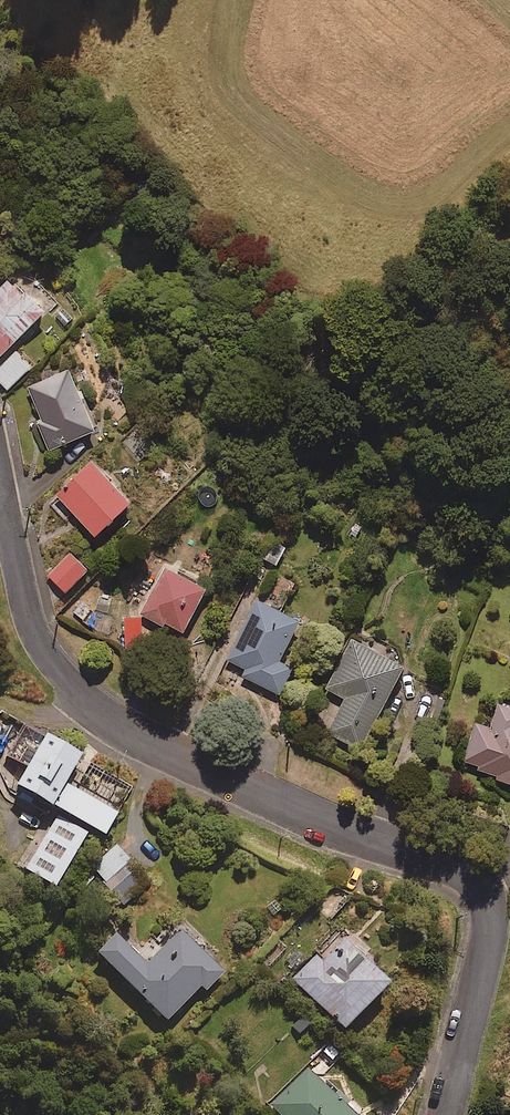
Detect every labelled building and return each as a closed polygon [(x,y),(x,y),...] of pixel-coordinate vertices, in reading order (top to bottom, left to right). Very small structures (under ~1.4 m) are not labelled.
[(23,268),(0,290),(0,358),(57,302),(23,268)] [(18,352),(0,370),(0,380),(10,389),(32,366),(18,352)] [(98,430),(74,369),(31,386),(44,419),(40,420),(52,449),(98,430)] [(93,461),(58,493),(62,498),(54,506),(66,519),(74,511),(97,536),(132,504),(93,461)] [(272,539),(261,557),(276,565),(287,547),(272,539)] [(89,571),(71,552),(49,574),(67,592),(89,571)] [(210,588),(167,566),(143,614),(185,635),(210,588)] [(303,620),(259,599),(230,660),(248,669),(245,676),(282,694),(295,667),(283,661),(303,620)] [(407,667),(355,639),(328,688),(349,699),(331,733),(362,750),(407,667)] [(502,702),(494,727),(478,722),(463,767),(509,782),(509,705),(502,702)] [(53,806),(71,775),(82,755),(25,722),(7,754),(29,766),(18,786),(53,806)] [(71,775),(53,806),(106,835),(133,786),(111,774),(101,792),(71,775)] [(88,834),(59,816),(27,870),(56,887),(88,834)] [(144,888),(114,850),(93,867),(123,905),(144,888)] [(165,948),(159,942),(142,959),(117,934),(99,953),(168,1022),(202,987),(207,992),(224,974),(182,931),(165,948)] [(392,982),(345,938),(324,960),(317,954),(293,979),(346,1030),(392,982)] [(309,1068),(271,1105),(281,1114),(355,1114),(309,1068)]
